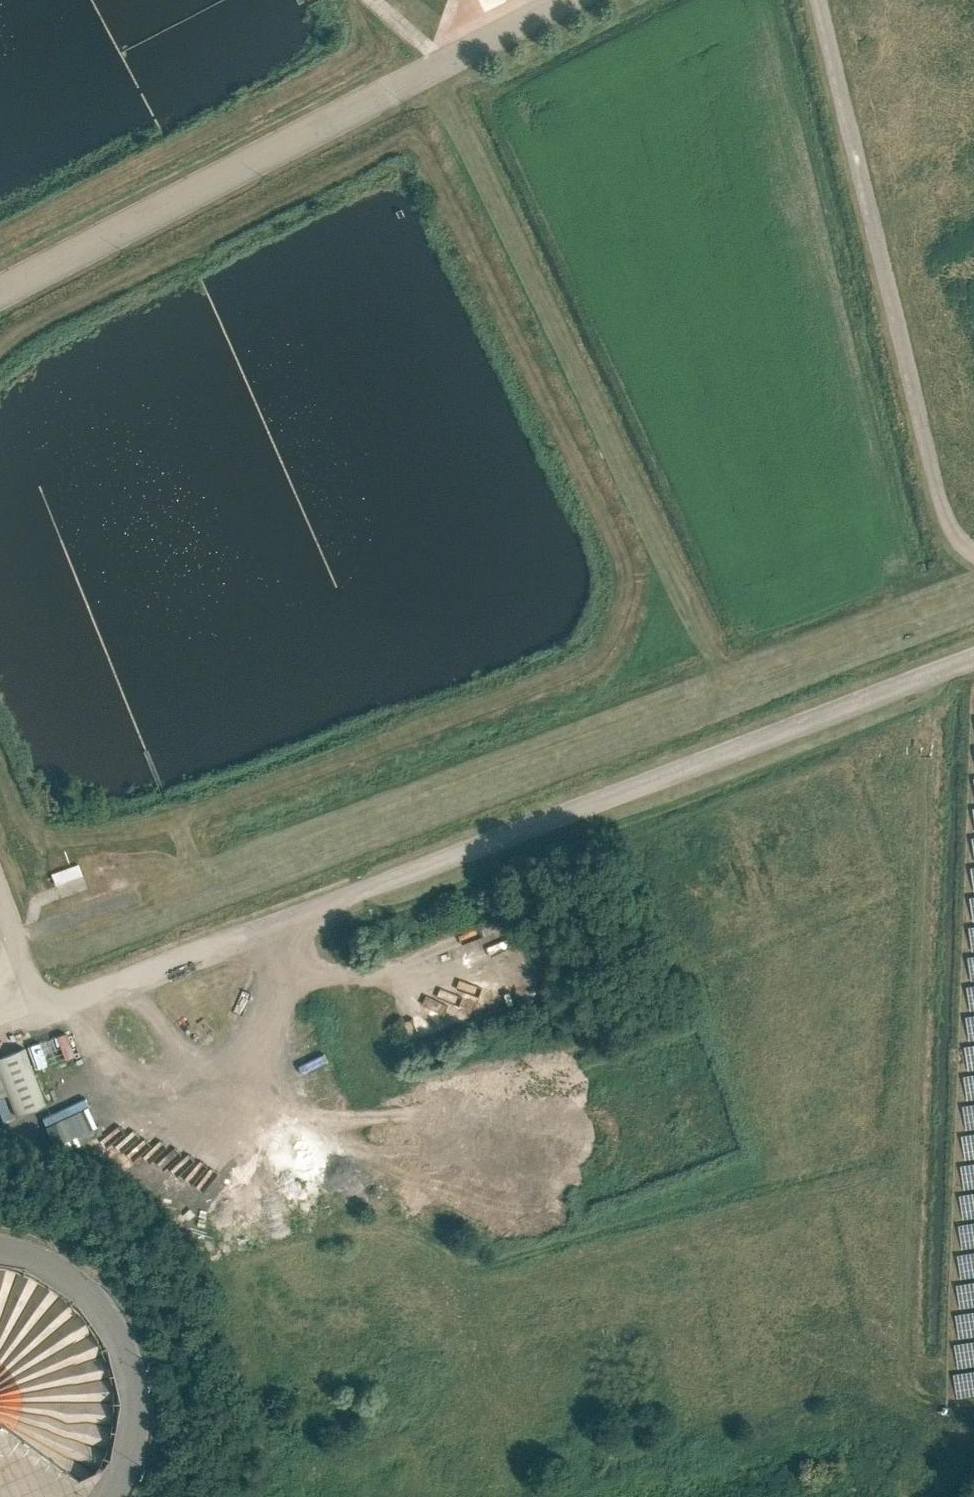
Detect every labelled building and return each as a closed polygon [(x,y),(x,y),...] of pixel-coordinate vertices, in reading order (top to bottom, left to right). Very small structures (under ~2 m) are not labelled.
[(51,873),(55,885),(81,875),(77,863),(51,873)] [(29,1032),(35,1056),(59,1050),(53,1025),(29,1032)] [(24,1047),(0,1056),(0,1096),(7,1094),(15,1115),(46,1103),(24,1047)] [(40,1074),(63,1066),(60,1058),(38,1065),(40,1074)] [(95,1487),(106,1465),(113,1442),(117,1418),(116,1394),(111,1370),(102,1347),(90,1326),(75,1308),(57,1293),(37,1281),(16,1272),(0,1268),(0,1496),(87,1496),(95,1487)] [(952,1375),(956,1397),(971,1394),(969,1386),(964,1387),(961,1373),(952,1375)]
